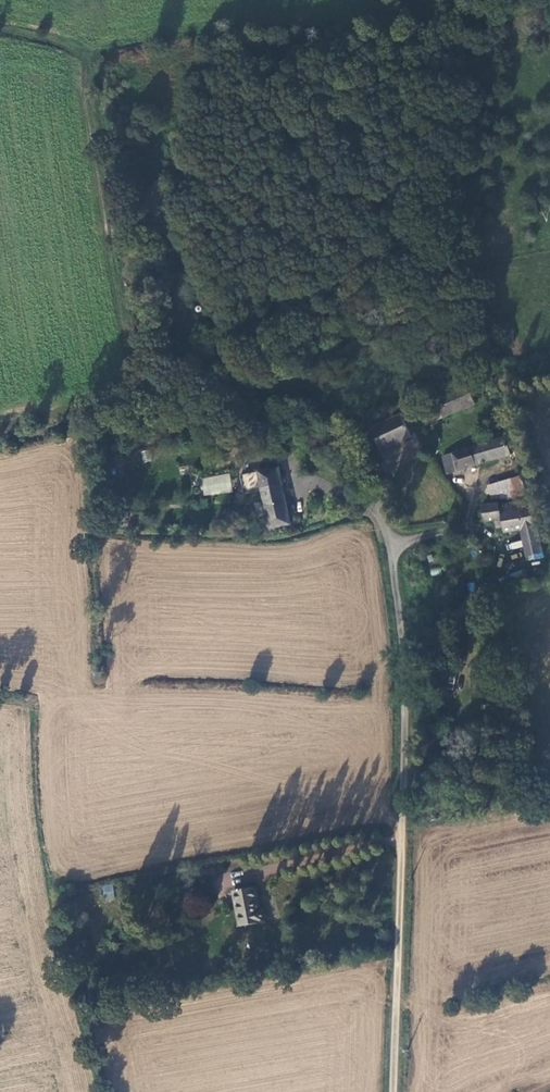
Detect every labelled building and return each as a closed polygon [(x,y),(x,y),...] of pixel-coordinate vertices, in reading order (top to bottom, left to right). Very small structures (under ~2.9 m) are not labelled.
[(466,397),(435,411),(445,430),(475,417),(466,397)] [(435,435),(445,430),(435,411),(425,416),(435,435)] [(395,418),(363,434),(373,454),(405,438),(395,418)] [(444,477),(506,458),(502,441),(499,441),(439,460),(444,477)] [(290,520),(278,463),(235,472),(241,497),(258,494),(259,502),(264,526),(290,520)] [(226,471),(197,475),(200,493),(228,489),(226,471)] [(482,491),(485,503),(498,500),(498,502),(519,498),(516,483),(482,491)] [(258,494),(241,497),(242,503),(244,505),(259,502),(258,494)] [(474,514),(477,529),(488,527),(489,535),(498,534),(499,538),(515,535),(516,541),(521,566),(537,563),(534,543),(525,507),(522,508),(514,509),(496,512),(490,513),(487,511),(474,514)] [(444,568),(442,568),(432,567),(432,576),(444,576),(444,568)] [(511,595),(523,591),(519,579),(507,584),(511,595)] [(511,595),(507,584),(493,588),(497,600),(511,595)] [(276,866),(264,865),(263,878),(276,879),(276,866)] [(103,900),(114,900),(113,884),(102,885),(103,900)] [(250,893),(229,896),(234,932),(259,929),(260,929),(258,915),(254,915),(250,893)]
